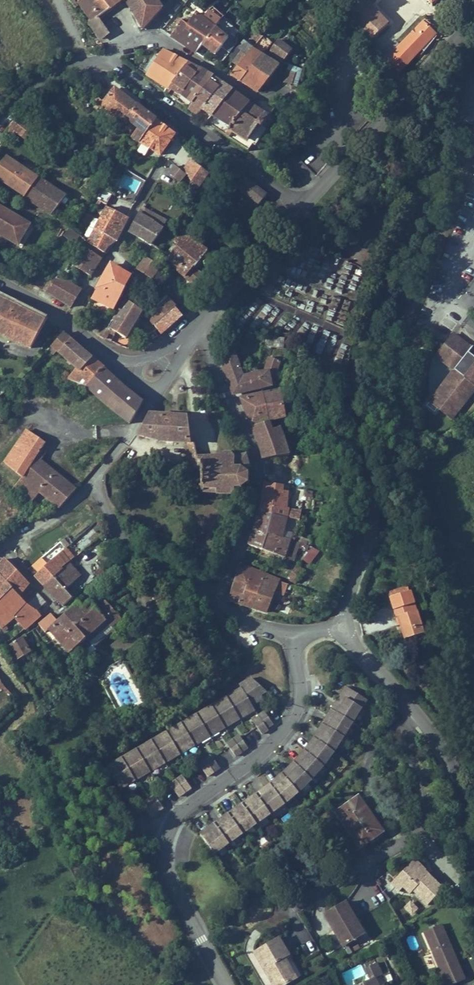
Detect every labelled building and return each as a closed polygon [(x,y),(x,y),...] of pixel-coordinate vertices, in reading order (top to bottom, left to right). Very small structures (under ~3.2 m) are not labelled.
[(92,21),(90,23),(97,34),(101,39),(109,34),(98,18),(104,14),(110,10),(103,0),(78,0),(92,21)] [(110,10),(118,4),(123,0),(103,0),(110,10)] [(157,0),(124,0),(133,15),(142,30),(162,8),(157,0)] [(366,0),(358,0),(348,9),(370,41),(373,38),(388,24),(366,0)] [(216,29),(196,14),(188,25),(187,26),(181,22),(179,26),(171,36),(180,42),(197,53),(203,45),(216,29)] [(394,78),(421,49),(423,51),(431,43),(429,41),(435,35),(432,32),(435,29),(426,20),(400,47),(396,43),(383,56),(380,59),(394,78)] [(238,44),(229,37),(228,39),(216,29),(203,45),(210,51),(215,55),(221,48),(229,54),(238,44)] [(253,48),(263,36),(253,29),(243,41),(253,48)] [(431,43),(437,37),(435,35),(429,41),(431,43)] [(383,56),(373,38),(370,41),(368,42),(380,59),(383,56)] [(283,59),(290,50),(278,40),(271,50),(283,59)] [(237,48),(241,51),(233,61),(239,66),(252,49),(253,48),(243,41),(237,48)] [(242,82),(262,56),(252,49),(239,66),(231,75),(236,78),(242,82)] [(170,89),(189,64),(180,59),(164,51),(159,59),(149,73),(147,75),(169,90),(170,89)] [(259,93),(280,67),(263,55),(262,56),(242,82),(249,87),(259,93)] [(149,73),(159,59),(154,56),(145,70),(149,73)] [(181,95),(200,69),(195,67),(189,64),(170,89),(181,95)] [(193,103),(213,77),(205,72),(200,69),(181,95),(193,103)] [(292,85),(296,73),(288,71),(284,83),(292,85)] [(197,115),(222,84),(216,80),(213,77),(193,103),(189,109),(197,115)] [(212,116),(232,91),(227,87),(222,84),(197,115),(207,123),(212,116)] [(140,142),(156,121),(127,98),(115,89),(102,104),(127,123),(129,121),(140,129),(133,138),(138,140),(140,142)] [(231,127),(250,104),(244,99),(232,91),(212,116),(231,127)] [(231,127),(225,135),(229,137),(247,149),(251,143),(253,144),(256,146),(266,130),(261,126),(267,116),(257,109),(250,104),(231,127)] [(33,129),(17,117),(10,125),(16,130),(26,138),(33,129)] [(161,154),(175,135),(164,127),(156,121),(140,142),(142,143),(161,155),(161,154)] [(11,138),(16,130),(10,125),(5,134),(11,138)] [(293,155),(289,159),(299,167),(296,171),(307,179),(313,172),(293,155)] [(180,169),(187,161),(180,156),(174,163),(180,169)] [(7,157),(4,160),(0,165),(0,181),(51,215),(66,197),(7,157)] [(185,173),(192,166),(187,161),(180,169),(185,173)] [(186,176),(175,166),(169,173),(180,182),(186,176)] [(120,186),(138,192),(142,178),(124,172),(120,186)] [(257,188),(244,177),(236,186),(259,204),(267,195),(257,188)] [(229,197),(231,180),(222,179),(219,195),(229,197)] [(113,195),(102,189),(96,199),(97,200),(102,203),(107,205),(113,195)] [(30,225),(0,207),(0,233),(18,244),(30,225)] [(123,229),(128,218),(107,207),(100,220),(88,243),(104,253),(112,240),(116,242),(123,229)] [(162,219),(143,207),(139,213),(162,229),(167,222),(162,219)] [(139,213),(135,221),(129,231),(152,245),(163,230),(162,229),(139,213)] [(0,233),(0,235),(19,247),(32,227),(30,225),(18,244),(0,233)] [(67,238),(73,230),(70,228),(64,235),(67,238)] [(74,244),(80,236),(73,230),(67,238),(74,244)] [(201,260),(208,252),(203,248),(181,231),(174,241),(177,244),(178,245),(181,247),(171,262),(176,267),(195,286),(205,276),(196,268),(202,261),(201,260)] [(171,262),(181,247),(178,245),(168,259),(171,262)] [(96,267),(101,258),(87,248),(74,266),(92,274),(96,267)] [(152,279),(160,267),(147,257),(137,270),(152,279)] [(115,310),(127,286),(126,286),(131,277),(111,265),(102,281),(92,298),(115,310)] [(41,288),(48,277),(36,270),(29,281),(41,288)] [(79,294),(83,288),(57,276),(47,291),(73,304),(79,294)] [(168,299),(165,296),(146,314),(161,334),(172,324),(182,315),(168,299)] [(16,303),(7,298),(0,312),(0,332),(16,303)] [(126,338),(142,311),(126,298),(108,328),(105,326),(100,334),(112,341),(116,332),(126,338)] [(31,349),(47,318),(16,303),(0,332),(0,334),(31,349)] [(80,347),(71,340),(63,333),(52,346),(78,369),(81,371),(92,358),(80,347)] [(469,353),(472,348),(454,334),(437,356),(455,370),(462,375),(455,384),(448,379),(434,397),(442,403),(438,407),(453,418),(473,390),(473,357),(469,353)] [(283,348),(284,339),(266,337),(265,346),(283,348)] [(261,388),(259,375),(259,374),(243,377),(234,354),(225,357),(224,368),(227,376),(234,394),(261,388)] [(87,387),(104,368),(98,363),(92,358),(81,371),(78,369),(69,380),(86,387),(87,387)] [(275,376),(280,362),(270,358),(266,368),(266,370),(268,372),(259,374),(259,375),(261,388),(266,387),(271,386),(270,381),(275,376)] [(123,385),(104,368),(87,387),(107,405),(130,424),(142,402),(123,385)] [(455,384),(462,375),(455,370),(448,379),(455,384)] [(283,416),(280,403),(279,392),(263,395),(268,420),(271,419),(284,417),(283,416)] [(268,420),(263,395),(262,393),(241,398),(245,410),(252,427),(268,422),(268,420)] [(442,403),(434,397),(431,401),(438,407),(442,403)] [(203,469),(205,469),(204,460),(203,458),(198,458),(194,443),(191,443),(188,418),(154,415),(149,415),(148,415),(138,435),(158,441),(189,443),(186,469),(203,469)] [(288,453),(280,428),(271,431),(268,422),(252,427),(261,449),(263,459),(265,459),(288,455),(288,453)] [(22,477),(45,443),(27,431),(5,463),(22,477)] [(52,502),(59,509),(76,490),(40,461),(46,452),(44,451),(48,445),(45,443),(22,477),(14,487),(32,502),(40,492),(52,502)] [(205,469),(203,469),(201,485),(198,485),(198,488),(201,488),(201,491),(204,492),(204,488),(210,488),(209,492),(216,493),(216,494),(235,495),(235,487),(238,487),(239,490),(242,490),(241,486),(245,483),(248,485),(250,482),(247,480),(247,476),(250,474),(248,471),(248,469),(249,468),(246,455),(237,458),(237,457),(234,458),(231,455),(233,453),(230,452),(229,454),(225,454),(224,452),(222,453),(223,455),(220,458),(218,458),(214,458),(214,468),(205,469)] [(214,468),(214,458),(203,458),(204,460),(205,469),(214,468)] [(287,506),(288,492),(283,492),(283,486),(265,483),(263,494),(263,493),(261,503),(260,511),(286,519),(290,509),(286,508),(286,506),(287,506)] [(341,499),(343,491),(336,489),(335,498),(341,499)] [(281,537),(286,519),(260,511),(255,530),(250,545),(263,550),(268,534),(281,537)] [(294,561),(301,543),(290,540),(281,537),(268,534),(263,550),(290,560),(294,561)] [(48,563),(68,545),(63,539),(43,557),(48,563)] [(309,564),(318,552),(312,548),(304,560),(309,564)] [(290,560),(263,550),(261,555),(288,565),(290,560)] [(39,580),(44,586),(63,568),(62,568),(69,562),(74,557),(69,551),(64,555),(62,552),(47,565),(38,572),(35,576),(39,580)] [(101,562),(105,570),(115,566),(111,558),(101,562)] [(5,559),(0,564),(0,576),(12,588),(19,596),(22,593),(29,584),(20,574),(5,559)] [(33,567),(38,572),(47,565),(41,559),(33,567)] [(53,595),(63,606),(74,597),(67,589),(69,587),(78,579),(72,571),(75,569),(69,562),(62,568),(63,568),(44,586),(53,595)] [(256,599),(265,575),(264,575),(264,574),(242,565),(237,578),(233,592),(256,599)] [(306,571),(298,565),(296,567),(303,574),(306,571)] [(296,584),(303,574),(296,567),(287,578),(296,584)] [(94,573),(98,577),(104,572),(101,568),(94,573)] [(72,571),(78,579),(81,577),(75,569),(72,571)] [(271,601),(275,591),(285,595),(287,588),(291,589),(293,586),(288,584),(284,583),(265,575),(256,599),(252,608),(261,611),(266,613),(271,601)] [(0,576),(0,600),(12,588),(0,576)] [(67,589),(74,597),(76,595),(69,587),(67,589)] [(392,597),(409,592),(408,587),(391,592),(392,597)] [(14,618),(26,604),(24,601),(19,596),(12,588),(0,600),(0,626),(1,628),(3,631),(8,628),(6,625),(14,618)] [(424,634),(417,611),(414,612),(412,605),(415,604),(411,591),(409,592),(392,597),(391,597),(398,621),(399,620),(405,640),(424,634)] [(252,608),(256,599),(233,592),(231,597),(230,600),(252,608)] [(19,596),(24,601),(28,597),(22,593),(19,596)] [(37,611),(46,602),(38,593),(31,600),(27,604),(36,610),(37,611)] [(79,646),(87,638),(86,638),(105,620),(111,627),(121,618),(105,600),(95,609),(90,603),(82,610),(78,604),(57,621),(52,615),(39,625),(46,633),(50,629),(71,653),(79,646)] [(27,604),(26,604),(14,618),(25,629),(41,616),(37,611),(36,610),(27,604)] [(111,627),(105,620),(86,638),(87,638),(79,646),(88,657),(96,650),(93,647),(113,629),(111,627)] [(212,636),(218,630),(213,626),(207,631),(212,636)] [(19,661),(23,658),(32,653),(25,643),(30,641),(25,635),(20,638),(11,644),(19,661)] [(29,670),(23,658),(19,661),(24,672),(29,670)] [(219,729),(225,726),(230,723),(248,713),(248,712),(254,709),(250,702),(267,692),(252,678),(240,685),(241,688),(182,723),(194,744),(200,741),(200,742),(219,730),(219,729)] [(352,690),(346,687),(341,695),(347,698),(352,690)] [(312,779),(324,766),(334,752),(362,708),(359,706),(365,698),(352,690),(347,698),(341,695),(337,701),(338,701),(333,710),(332,709),(328,715),(329,716),(324,724),(323,723),(319,729),(321,730),(316,738),(314,737),(310,743),(312,743),(306,751),(305,750),(301,755),(302,756),(296,763),(295,762),(290,767),(291,768),(284,774),(283,773),(299,792),(312,779)] [(265,712),(258,716),(259,718),(253,722),(262,734),(269,730),(268,728),(273,724),(265,712)] [(194,744),(182,723),(107,767),(120,790),(129,784),(129,783),(140,776),(141,777),(159,766),(159,765),(170,759),(189,748),(194,744)] [(240,735),(227,744),(236,757),(248,748),(240,735)] [(226,753),(220,757),(224,766),(231,762),(226,753)] [(220,768),(211,756),(205,760),(214,772),(220,768)] [(214,772),(205,760),(199,764),(208,777),(214,772)] [(299,792),(283,773),(278,778),(279,779),(272,785),(271,783),(265,788),(265,789),(257,795),(256,794),(251,798),(251,799),(243,805),(243,803),(237,808),(237,809),(229,815),(229,813),(223,817),(224,819),(215,824),(215,823),(208,828),(209,829),(201,835),(215,854),(285,804),(299,792)] [(183,776),(170,785),(179,797),(192,788),(183,776)] [(155,796),(142,804),(151,817),(164,808),(155,796)] [(358,797),(336,813),(360,848),(383,832),(372,817),(358,797)] [(415,859),(411,863),(426,877),(428,874),(429,873),(415,859)] [(411,863),(395,879),(403,887),(410,894),(413,890),(428,905),(443,889),(428,874),(426,877),(411,863)] [(395,879),(391,883),(399,891),(403,887),(395,879)] [(412,916),(419,908),(410,900),(403,908),(412,916)] [(346,901),(325,914),(335,931),(337,929),(339,931),(336,933),(343,946),(365,934),(346,901)] [(443,978),(452,974),(456,984),(465,979),(460,967),(442,924),(424,932),(443,978)] [(301,976),(294,963),(292,964),(287,956),(289,955),(279,938),(254,952),(271,981),(276,979),(279,984),(286,984),(301,976)] [(357,984),(378,984),(375,978),(382,975),(377,963),(369,966),(372,972),(368,973),(371,979),(357,984)] [(389,971),(382,974),(382,975),(386,984),(393,981),(389,971)] [(456,984),(452,974),(443,978),(446,984),(453,984),(456,984)]
